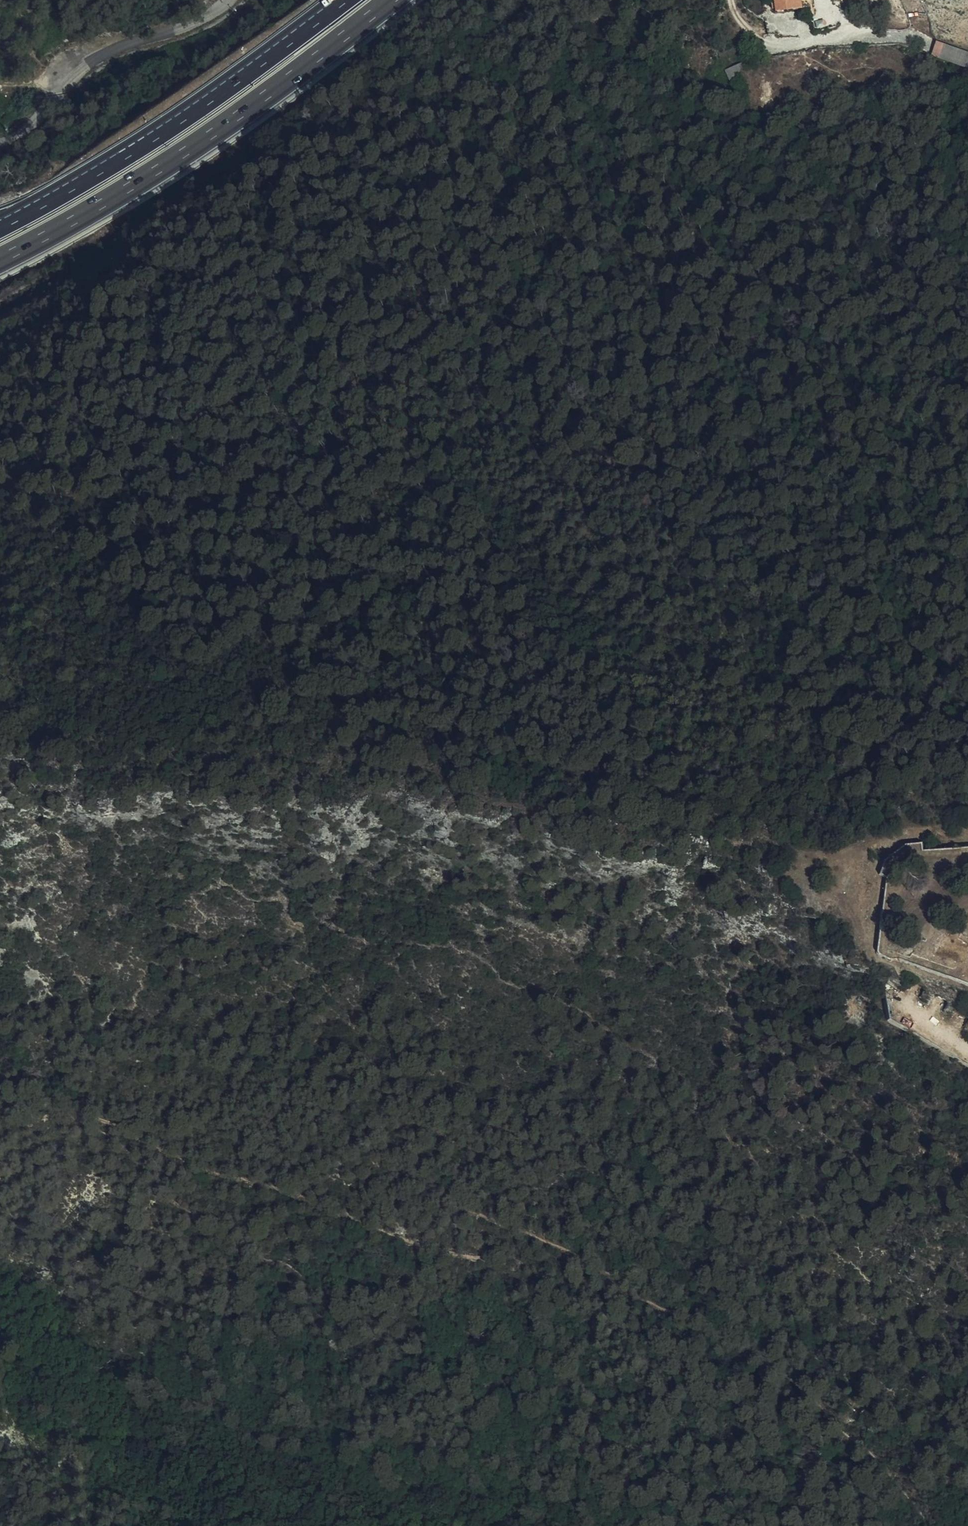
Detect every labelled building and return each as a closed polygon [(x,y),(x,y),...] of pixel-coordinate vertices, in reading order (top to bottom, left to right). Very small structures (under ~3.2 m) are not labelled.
[(795,7),(794,0),(768,0),(770,12),(795,7)] [(937,41),(932,56),(967,67),(967,51),(937,41)] [(742,64),(726,69),(730,79),(745,74),(742,64)]
